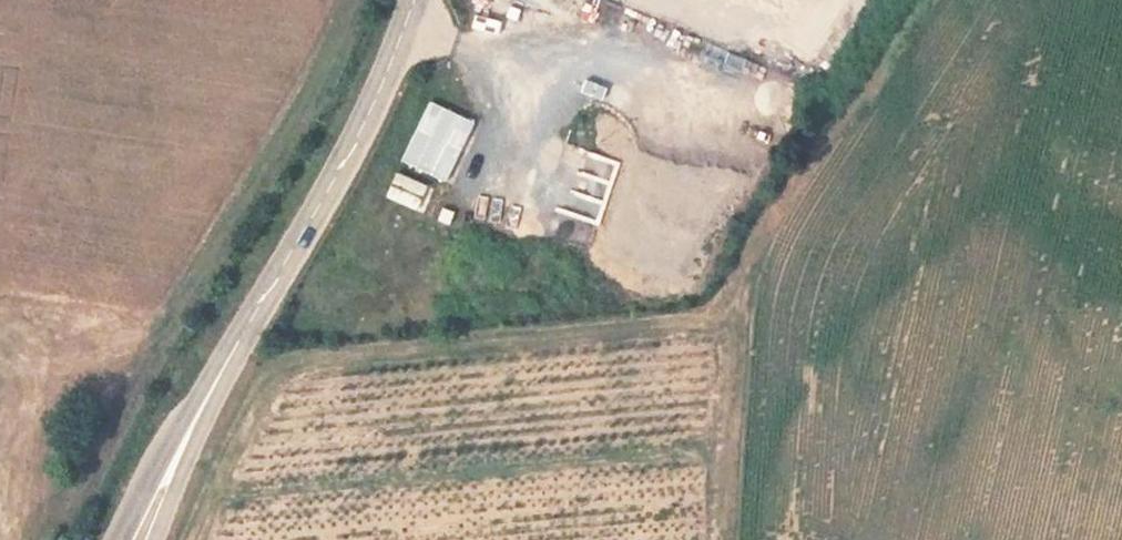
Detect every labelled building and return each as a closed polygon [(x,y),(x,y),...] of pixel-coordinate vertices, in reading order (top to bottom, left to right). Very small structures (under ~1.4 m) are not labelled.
[(401,161),(448,182),(476,120),(429,99),(401,161)]
